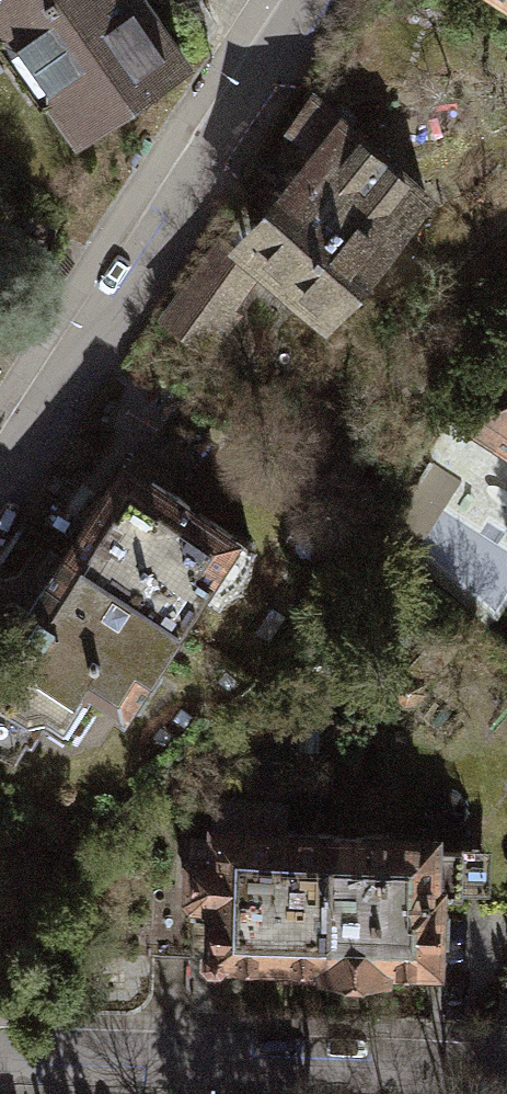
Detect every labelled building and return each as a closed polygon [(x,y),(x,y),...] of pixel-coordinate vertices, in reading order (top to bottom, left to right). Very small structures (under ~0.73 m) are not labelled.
[(81,134),(179,61),(136,0),(0,0),(0,21),(81,134)] [(291,153),(304,164),(387,233),(421,192),(340,125),(349,114),(337,104),(329,114),(309,98),(287,125),(303,138),(291,153)] [(292,179),(243,238),(325,307),(387,233),(304,164),(298,171),(290,164),(284,172),(292,179)] [(256,266),(217,239),(161,320),(200,347),(256,266)] [(473,422),(506,444),(506,368),(473,422)] [(122,462),(64,550),(172,620),(195,585),(215,598),(226,588),(237,576),(245,561),(250,544),(122,462)] [(0,649),(0,746),(16,756),(46,709),(58,716),(81,682),(117,706),(172,620),(64,550),(0,649)] [(282,797),(214,797),(213,855),(185,854),(184,899),(211,899),(210,957),(277,957),(277,966),(326,966),(327,831),(282,831),(282,797)] [(429,832),(327,831),(326,966),(381,966),(381,960),(433,960),(434,890),(462,890),(462,845),(429,845),(429,832)]
